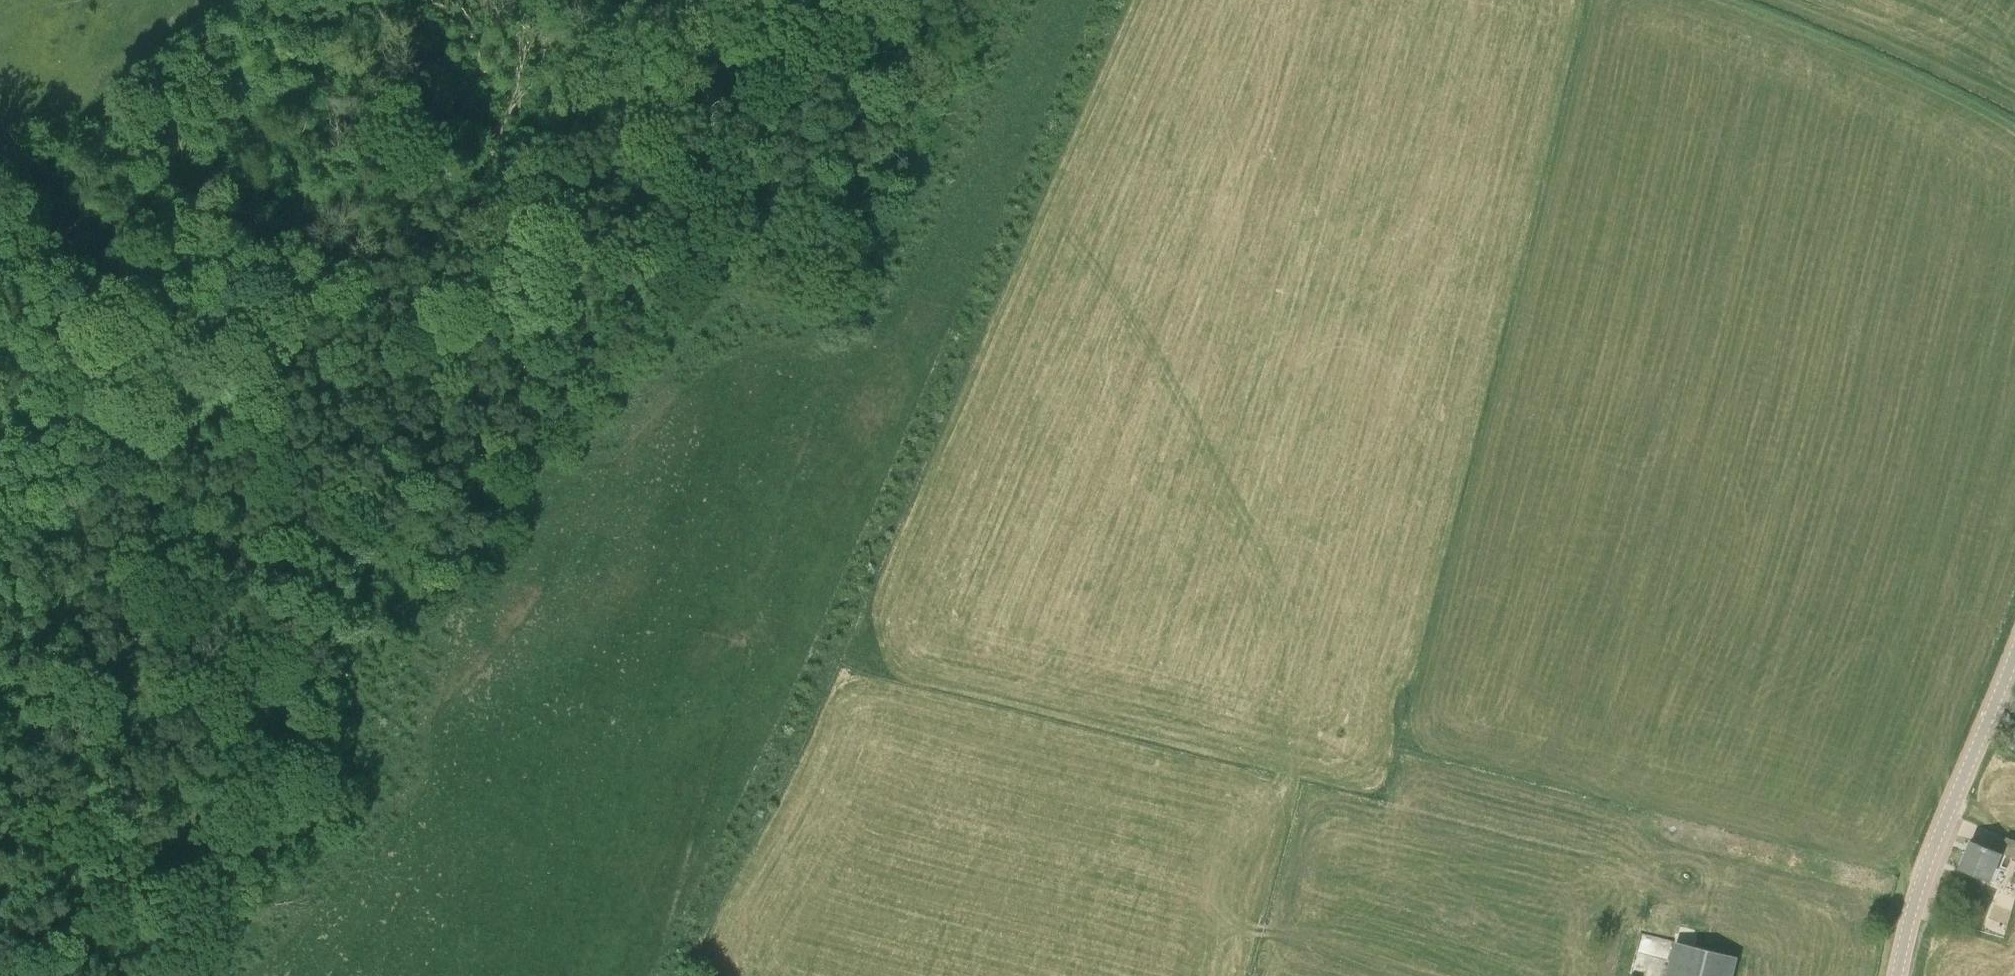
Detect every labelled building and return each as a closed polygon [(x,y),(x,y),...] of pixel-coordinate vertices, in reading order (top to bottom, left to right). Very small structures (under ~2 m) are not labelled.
[(2006,855),(2014,858),(2014,840),(2007,837),(2000,852),(1972,841),(1960,869),(1990,881),(1994,883),(2006,855)] [(1738,957),(1676,942),(1667,975),(1734,975),(1738,957)]
